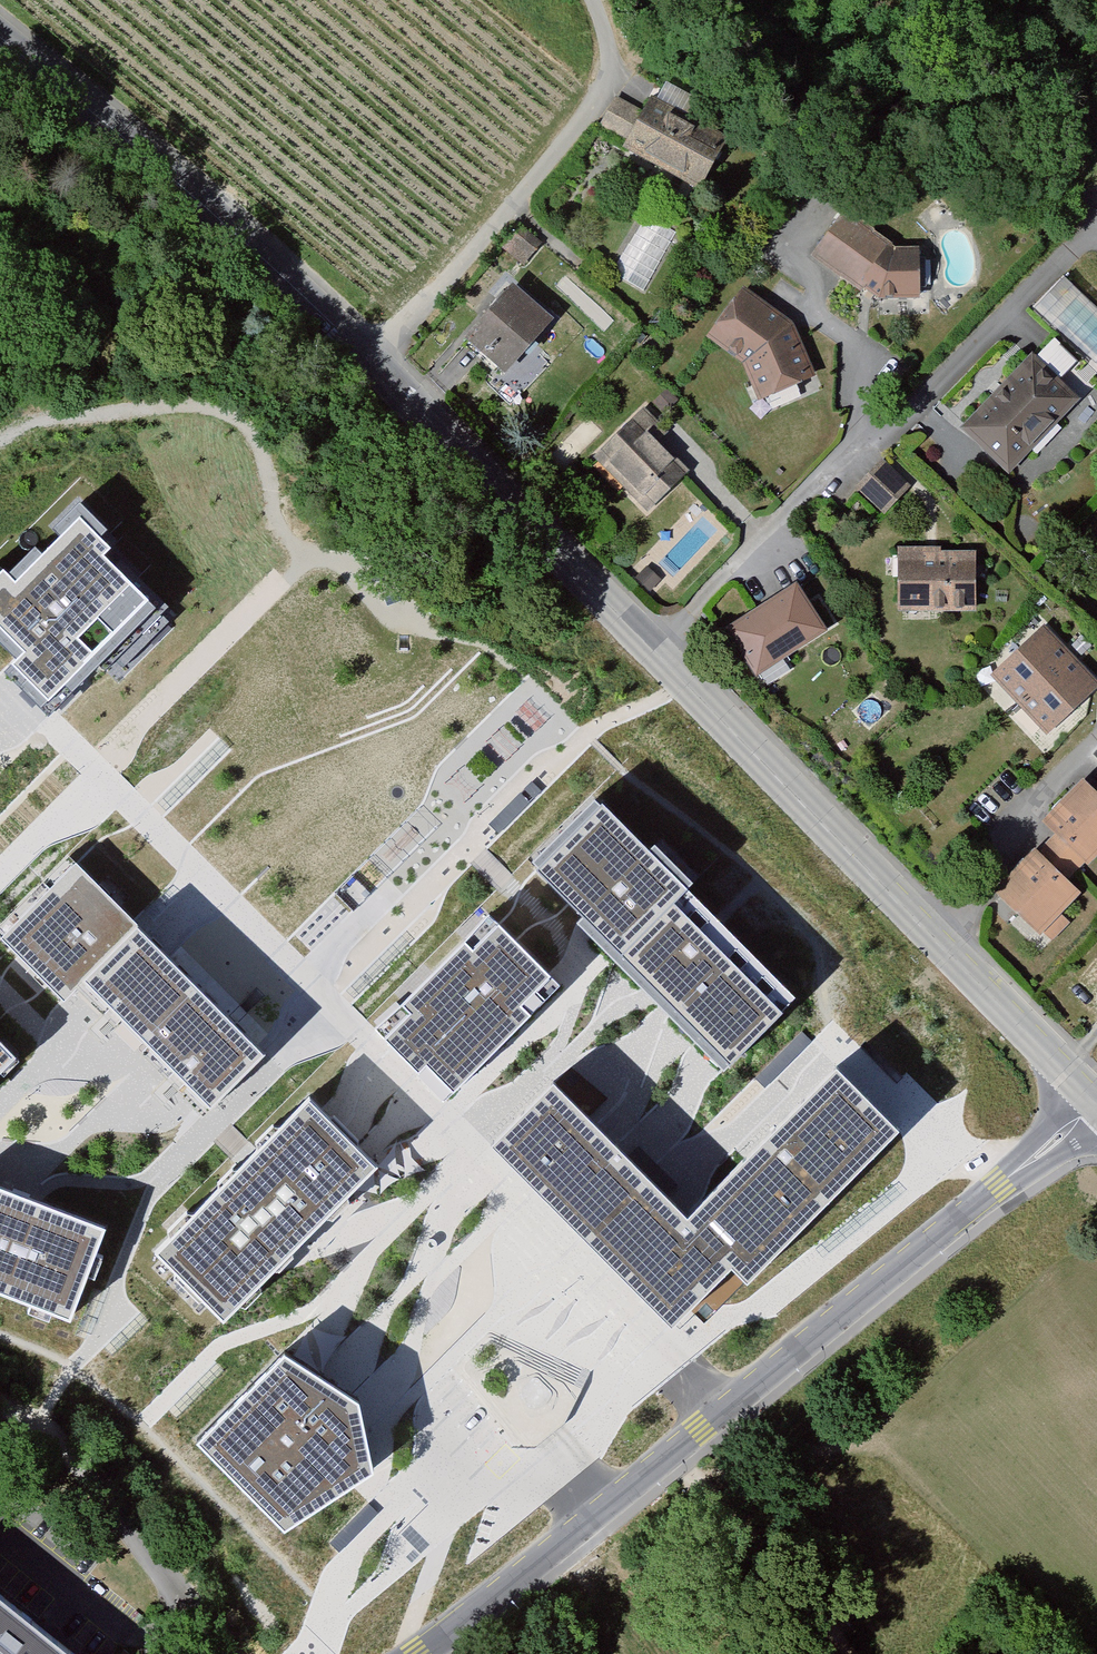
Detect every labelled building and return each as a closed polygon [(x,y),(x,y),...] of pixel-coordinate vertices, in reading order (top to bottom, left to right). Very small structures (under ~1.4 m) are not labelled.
[(651,107),(623,151),(697,197),(725,153),(651,107)] [(845,215),(811,260),(860,295),(919,303),(918,250),(893,250),(845,215)] [(644,217),(609,277),(644,297),(678,237),(644,217)] [(514,288),(465,345),(506,380),(555,324),(514,288)] [(740,293),(705,340),(740,368),(760,406),(813,383),(796,329),(740,293)] [(1031,353),(960,429),(1012,477),(1083,400),(1031,353)] [(641,410),(590,463),(647,518),(686,477),(643,435),(655,423),(641,410)] [(880,463),(854,490),(882,517),(908,490),(880,463)] [(0,570),(0,624),(23,646),(7,662),(17,672),(44,699),(87,655),(105,672),(163,612),(103,553),(112,544),(79,512),(12,581),(0,569),(0,570)] [(975,554),(896,552),(894,610),(973,613),(975,554)] [(732,619),(759,672),(834,634),(808,582),(732,619)] [(1043,625),(988,673),(1044,736),(1096,688),(1096,686),(1043,625)] [(1040,827),(1051,838),(1081,868),(1088,875),(1096,865),(1096,793),(1085,781),(1040,827)] [(609,799),(541,866),(597,923),(648,975),(740,1068),(808,1002),(709,897),(609,799)] [(1051,838),(996,894),(1049,946),(1069,927),(1062,920),(1084,898),(1067,882),(1081,868),(1051,838)] [(0,938),(0,944),(61,1005),(73,993),(105,1024),(174,1092),(202,1120),(265,1057),(72,866),(0,938)] [(492,917),(377,1032),(450,1105),(484,1071),(565,990),(492,917)] [(13,1063),(0,1050),(0,1075),(13,1063)] [(560,1087),(497,1149),(678,1331),(738,1273),(755,1291),(912,1136),(847,1071),(787,1131),(695,1222),(681,1209),(609,1136),(560,1087)] [(247,1165),(153,1257),(221,1326),(245,1302),(377,1173),(339,1135),(308,1104),(247,1165)] [(0,1194),(0,1302),(67,1326),(101,1230),(7,1197),(0,1194)] [(361,1408),(287,1359),(198,1446),(284,1538),(377,1477),(376,1472),(361,1408)] [(0,1601),(0,1653),(65,1653),(0,1601)]
